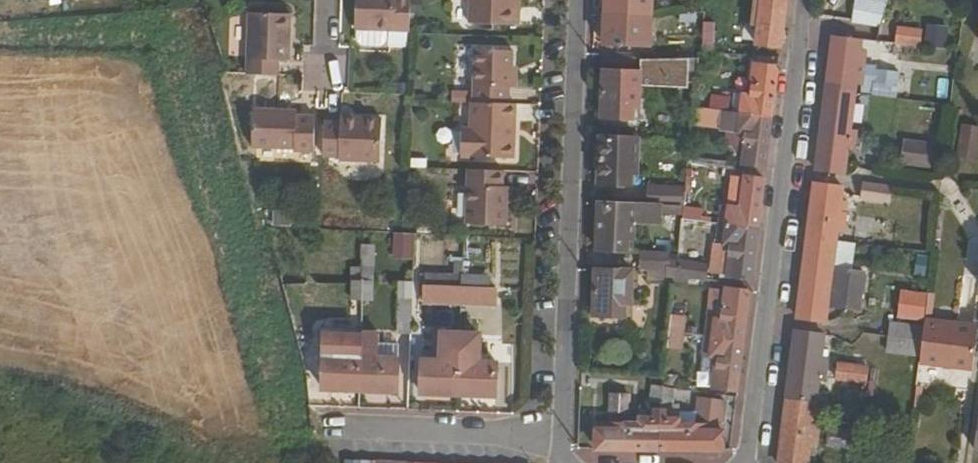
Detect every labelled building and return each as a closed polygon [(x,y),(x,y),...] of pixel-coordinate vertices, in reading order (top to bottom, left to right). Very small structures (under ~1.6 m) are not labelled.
[(409,0),(353,0),(352,30),(355,30),(354,42),(359,46),(378,47),(384,43),(384,31),(408,33),(409,0)] [(514,0),(470,0),(469,24),(516,26),(517,9),(513,9),(514,0)] [(651,18),(651,0),(604,0),(603,15),(651,18)] [(780,49),(781,40),(785,0),(756,0),(756,2),(761,3),(760,15),(754,14),(753,27),(758,27),(756,45),(780,49)] [(887,0),(876,0),(876,2),(857,0),(856,0),(853,22),(879,26),(887,0)] [(245,74),(276,75),(277,59),(285,59),(287,14),(247,12),(245,74)] [(694,23),(694,13),(680,13),(680,23),(694,23)] [(649,48),(651,18),(603,15),(602,47),(649,48)] [(893,40),(944,49),(948,28),(896,19),(893,40)] [(702,24),(702,53),(713,54),(714,24),(702,24)] [(860,41),(833,38),(826,92),(854,95),(854,91),(887,95),(889,86),(895,87),(897,73),(874,71),(874,68),(857,66),(860,41)] [(474,50),(471,104),(508,105),(508,89),(510,89),(513,52),(474,50)] [(680,60),(694,60),(694,51),(679,50),(679,60),(680,60)] [(628,72),(629,56),(602,56),(600,118),(633,119),(634,109),(638,109),(639,73),(628,72)] [(672,72),(673,60),(651,60),(651,72),(672,72)] [(697,73),(698,60),(694,60),(680,60),(680,72),(697,73)] [(732,113),(771,118),(778,66),(753,63),(750,97),(734,95),(732,113)] [(820,139),(852,143),(854,132),(849,132),(854,95),(826,92),(820,139)] [(709,110),(725,112),(728,99),(710,97),(709,110)] [(513,160),(516,105),(508,105),(471,104),(470,131),(461,130),(461,158),(513,160)] [(293,112),(249,110),(248,147),(290,148),(290,151),(311,153),(312,117),(293,116),(293,112)] [(741,165),(765,167),(771,118),(732,113),(731,117),(717,116),(714,138),(744,142),(741,165)] [(339,123),(323,121),(321,156),(336,158),(336,160),(376,161),(379,120),(339,117),(339,123)] [(977,129),(961,127),(956,159),(974,161),(977,129)] [(637,138),(599,137),(597,185),(631,186),(632,175),(636,174),(637,138)] [(900,138),(899,162),(930,163),(931,139),(900,138)] [(850,154),(852,143),(820,139),(816,172),(843,176),(845,153),(850,154)] [(502,190),(502,173),(466,171),(465,225),(506,227),(508,190),(502,190)] [(716,226),(756,229),(763,180),(740,178),(736,209),(700,206),(699,224),(716,226)] [(838,214),(841,194),(841,187),(814,184),(807,237),(835,241),(836,233),(842,234),(844,215),(838,214)] [(888,200),(889,189),(861,184),(859,197),(888,200)] [(658,207),(681,208),(684,188),(646,188),(646,206),(658,207)] [(658,207),(646,206),(596,205),(594,250),(628,251),(628,242),(631,242),(632,223),(658,225),(658,207)] [(726,277),(751,279),(756,229),(716,226),(714,246),(729,248),(726,277)] [(393,231),(393,258),(413,259),(413,232),(393,231)] [(830,279),(835,241),(807,237),(796,319),(825,322),(826,299),(834,299),(836,280),(830,279)] [(361,243),(362,275),(377,275),(376,242),(361,243)] [(674,275),(676,261),(666,260),(666,255),(640,253),(639,268),(666,270),(665,275),(674,275)] [(674,275),(674,278),(703,281),(705,265),(676,261),(674,275)] [(631,307),(632,271),(592,270),(591,317),(627,318),(626,307),(631,307)] [(348,299),(361,299),(362,283),(349,282),(348,299)] [(362,283),(361,299),(372,300),(373,283),(362,283)] [(460,305),(461,288),(424,287),(424,303),(460,305)] [(494,290),(461,288),(460,305),(492,306),(494,290)] [(703,338),(742,343),(748,293),(723,290),(719,321),(705,320),(703,338)] [(395,334),(410,334),(411,302),(397,302),(395,334)] [(669,317),(667,334),(682,336),(684,319),(669,317)] [(922,327),(921,342),(919,358),(918,364),(971,370),(976,326),(923,320),(922,327)] [(889,324),(888,338),(921,342),(922,327),(889,324)] [(419,394),(456,396),(459,333),(440,332),(438,359),(420,359),(419,394)] [(459,333),(456,396),(494,397),(496,362),(479,360),(480,334),(459,333)] [(787,399),(814,402),(817,380),(823,381),(826,362),(819,361),(822,337),(795,333),(787,399)] [(321,390),(358,392),(360,342),(360,335),(322,334),(321,390)] [(667,334),(666,348),(680,349),(682,336),(667,334)] [(710,390),(735,392),(742,343),(703,338),(701,358),(713,361),(710,390)] [(921,342),(888,338),(886,354),(919,358),(921,342)] [(360,342),(358,392),(395,394),(397,359),(377,358),(377,342),(360,342)] [(842,380),(863,383),(865,368),(836,365),(834,380),(842,380)] [(861,394),(863,383),(842,380),(840,392),(861,394)] [(649,400),(660,401),(661,389),(662,387),(651,387),(649,400)] [(661,389),(660,401),(673,402),(674,391),(661,389)] [(595,430),(594,450),(657,451),(660,412),(652,412),(652,419),(638,419),(638,424),(628,423),(629,396),(608,395),(608,423),(599,424),(599,430),(595,430)] [(779,462),(806,462),(808,448),(815,449),(818,428),(811,427),(814,402),(787,399),(779,462)] [(660,412),(657,451),(722,452),(722,432),(717,430),(718,426),(713,426),(716,402),(698,400),(694,426),(678,425),(678,419),(663,419),(664,412),(660,412)] [(856,434),(829,431),(827,445),(855,449),(856,434)]
